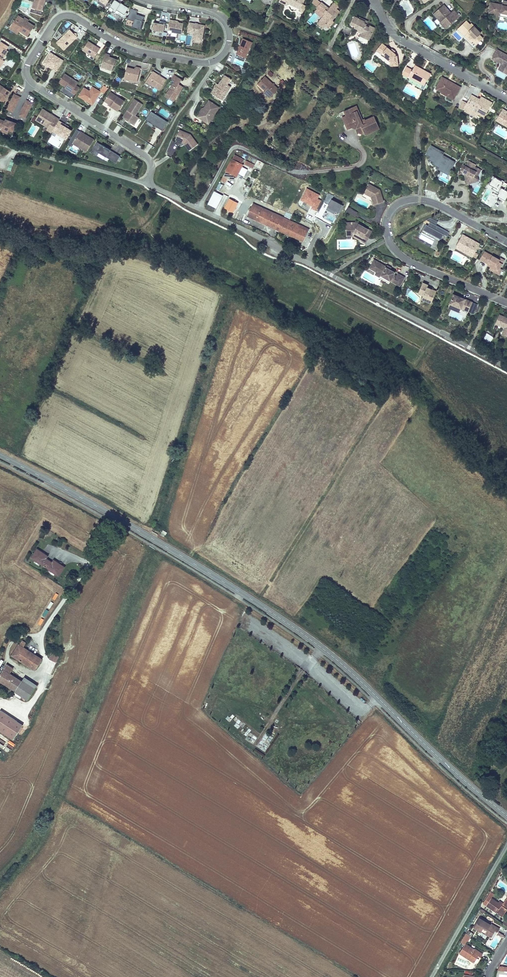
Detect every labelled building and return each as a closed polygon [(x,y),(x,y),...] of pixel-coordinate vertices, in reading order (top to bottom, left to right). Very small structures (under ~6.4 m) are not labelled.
[(45,0),(34,0),(32,7),(42,10),(44,3),(45,0)] [(125,13),(128,9),(120,4),(119,4),(114,0),(107,11),(111,13),(112,11),(114,13),(113,13),(123,20),(127,14),(125,13)] [(302,5),(304,0),(281,0),(279,4),(286,8),(287,6),(299,11),(302,5)] [(502,2),(502,4),(490,2),(488,13),(500,15),(500,16),(506,18),(506,3),(502,2)] [(42,16),(46,3),(44,3),(42,10),(32,7),(30,12),(42,16)] [(332,21),(339,12),(336,10),(338,7),(333,3),(328,9),(320,3),(317,8),(316,8),(317,9),(322,13),(325,16),(324,18),(322,18),(319,22),(325,27),(326,26),(329,28),(334,22),(332,21)] [(445,7),(443,6),(434,14),(445,27),(459,16),(448,5),(445,7)] [(142,22),(144,18),(135,15),(136,12),(130,9),(128,13),(129,13),(125,25),(140,31),(143,22),(142,22)] [(361,21),(362,19),(358,17),(357,19),(353,16),(349,25),(354,27),(353,29),(357,31),(362,33),(364,36),(363,39),(368,41),(374,28),(369,26),(369,28),(365,26),(366,25),(363,23),(364,21),(361,21)] [(22,20),(17,17),(11,27),(18,31),(26,37),(32,27),(26,23),(22,20)] [(181,35),(183,25),(173,23),(173,22),(169,21),(167,30),(171,31),(171,33),(181,35)] [(481,38),(482,36),(481,35),(481,33),(472,24),(471,25),(467,21),(461,28),(463,31),(462,32),(468,38),(466,40),(475,49),(478,46),(477,45),(482,40),(481,38)] [(163,33),(165,23),(159,22),(158,24),(152,23),(151,31),(163,33)] [(201,35),(202,28),(203,29),(204,27),(188,24),(187,33),(193,34),(192,40),(201,42),(202,35),(201,35)] [(18,31),(11,27),(9,30),(16,35),(18,31)] [(63,51),(76,38),(75,37),(74,37),(73,36),(68,31),(55,44),(63,51)] [(246,57),(252,41),(243,38),(237,54),(246,57)] [(4,60),(3,60),(9,51),(7,50),(9,46),(1,41),(0,43),(0,67),(1,67),(4,62),(3,61),(4,60)] [(93,59),(99,50),(87,42),(82,51),(93,59)] [(377,52),(385,58),(387,55),(381,50),(384,46),(383,45),(377,52)] [(387,55),(385,58),(391,62),(392,67),(400,66),(398,57),(397,58),(396,57),(396,55),(394,53),(391,51),(384,46),(381,50),(387,55)] [(506,70),(506,55),(497,49),(492,57),(499,62),(502,61),(503,64),(501,64),(500,66),(506,70)] [(55,72),(61,62),(49,54),(42,64),(55,72)] [(105,55),(100,67),(111,72),(115,61),(108,58),(109,57),(105,55)] [(420,69),(416,67),(414,69),(408,66),(404,73),(411,77),(423,83),(425,85),(427,80),(428,80),(431,75),(426,72),(425,73),(420,71),(420,69)] [(506,74),(506,70),(500,66),(499,69),(506,74)] [(134,71),(126,69),(123,79),(136,83),(137,79),(139,70),(134,68),(134,71)] [(165,82),(151,73),(145,83),(158,92),(165,82)] [(74,87),(76,84),(63,75),(57,84),(65,89),(71,93),(70,94),(74,96),(78,90),(74,87)] [(178,85),(181,81),(173,76),(171,81),(174,83),(178,85)] [(265,90),(272,96),(278,88),(265,76),(257,84),(265,91),(265,90)] [(423,83),(411,77),(410,79),(421,86),(423,83)] [(448,81),(442,78),(437,89),(442,92),(444,90),(450,93),(448,97),(453,100),(454,99),(460,88),(455,85),(454,86),(447,83),(448,81)] [(221,102),(230,88),(221,82),(218,86),(216,89),(215,88),(210,95),(221,102)] [(178,85),(174,83),(167,93),(175,98),(182,88),(178,85)] [(0,87),(0,101),(3,102),(9,93),(0,87)] [(91,106),(99,94),(91,89),(88,93),(83,89),(77,97),(83,101),(83,100),(86,102),(85,102),(91,106)] [(492,104),(485,100),(484,100),(482,99),(481,100),(479,101),(470,96),(472,94),(468,92),(464,98),(469,100),(467,102),(463,100),(459,107),(463,109),(465,107),(467,108),(465,110),(467,112),(469,109),(473,112),(474,111),(477,113),(482,115),(483,114),(487,114),(489,110),(488,109),(489,106),(491,107),(492,104)] [(13,112),(21,97),(14,93),(6,109),(13,112)] [(175,98),(167,93),(164,97),(173,103),(175,98)] [(123,103),(109,94),(103,103),(110,107),(109,108),(117,113),(123,103)] [(25,119),(33,103),(26,100),(18,115),(25,119)] [(137,119),(134,117),(141,106),(133,101),(122,119),(125,121),(124,122),(133,127),(137,119)] [(208,126),(218,109),(208,102),(202,111),(203,112),(201,116),(199,115),(197,119),(208,126)] [(356,111),(358,111),(355,106),(349,109),(343,111),(342,111),(340,112),(338,113),(337,116),(337,117),(338,118),(340,119),(342,118),(347,129),(354,127),(355,128),(356,128),(358,129),(357,130),(358,132),(361,134),(363,134),(365,134),(366,135),(379,129),(374,117),(365,121),(364,119),(362,120),(361,121),(357,114),(356,112),(356,111)] [(51,123),(55,117),(42,109),(35,120),(48,128),(46,130),(51,133),(52,131),(56,125),(51,123)] [(503,109),(498,119),(506,125),(506,112),(503,109)] [(161,132),(167,124),(150,113),(145,121),(161,132)] [(56,125),(59,120),(60,119),(55,117),(51,123),(56,125)] [(72,131),(71,130),(68,128),(65,126),(66,125),(59,120),(56,125),(52,131),(55,133),(55,134),(66,140),(72,131)] [(0,133),(1,131),(8,134),(8,132),(9,131),(13,132),(15,125),(12,124),(5,121),(4,123),(0,121),(0,133)] [(194,143),(189,136),(178,132),(175,141),(182,145),(186,149),(194,143)] [(85,153),(93,142),(88,139),(87,141),(81,137),(82,135),(79,133),(71,145),(85,153)] [(97,156),(99,153),(116,163),(120,156),(97,142),(90,153),(97,156)] [(188,152),(196,146),(194,143),(186,149),(188,152)] [(444,152),(431,144),(426,154),(430,156),(428,159),(433,161),(432,163),(437,166),(435,168),(441,171),(441,170),(448,174),(456,162),(443,154),(444,152)] [(232,158),(242,163),(244,159),(234,154),(232,158)] [(231,158),(222,175),(223,176),(228,178),(234,181),(238,173),(242,166),(243,164),(242,163),(232,158),(231,158)] [(254,165),(246,160),(244,163),(253,168),(254,165)] [(479,181),(478,176),(475,175),(476,171),(478,171),(479,169),(475,167),(476,164),(468,160),(466,165),(463,164),(460,170),(463,171),(467,173),(467,175),(465,179),(466,184),(479,181)] [(247,169),(242,166),(238,173),(244,176),(247,169)] [(503,183),(500,181),(500,182),(491,178),(490,180),(491,180),(489,183),(488,183),(487,186),(492,188),(491,190),(498,194),(496,197),(501,200),(504,201),(506,196),(506,193),(499,189),(503,183)] [(383,201),(380,189),(379,191),(376,189),(377,188),(369,183),(364,192),(371,196),(372,201),(373,204),(383,201)] [(312,206),(311,208),(316,210),(321,200),(318,198),(320,195),(306,188),(300,200),(312,206)] [(222,195),(214,190),(207,203),(216,208),(222,195)] [(372,201),(371,196),(364,192),(362,196),(372,201)] [(324,202),(328,204),(325,209),(334,213),(335,211),(339,213),(343,205),(332,200),(334,196),(329,193),(324,202)] [(234,202),(231,201),(225,213),(234,217),(240,205),(234,202)] [(247,216),(278,230),(283,217),(253,203),(247,216)] [(347,207),(345,212),(356,215),(358,210),(347,207)] [(283,217),(278,230),(302,241),(308,229),(283,217)] [(365,242),(372,230),(362,225),(356,222),(355,222),(346,222),(346,235),(352,235),(365,242)] [(433,225),(427,222),(425,226),(422,225),(420,230),(438,239),(440,234),(444,236),(446,232),(433,225)] [(471,253),(476,244),(469,240),(468,242),(458,237),(453,248),(463,253),(465,249),(471,253)] [(481,251),(477,260),(485,264),(489,265),(488,267),(493,270),(497,268),(499,263),(496,261),(497,259),(481,251)] [(394,272),(395,271),(385,265),(386,264),(374,257),(370,264),(374,267),(373,268),(376,270),(375,273),(380,276),(381,274),(391,279),(400,285),(405,275),(398,271),(397,274),(394,272)] [(434,300),(438,290),(433,288),(431,287),(431,286),(430,285),(430,284),(424,282),(420,292),(425,294),(424,296),(434,300)] [(470,311),(474,301),(462,296),(461,297),(460,296),(460,295),(455,293),(451,303),(470,311)] [(506,316),(499,313),(495,323),(504,326),(502,333),(506,335),(506,317),(506,316)] [(65,567),(54,560),(52,562),(46,558),(48,556),(37,549),(31,558),(45,567),(59,576),(65,567)] [(19,645),(12,655),(35,670),(42,659),(23,647),(25,643),(22,641),(19,645)] [(3,683),(9,686),(15,690),(16,691),(22,681),(15,677),(9,673),(12,668),(6,664),(0,674),(0,681),(3,683)] [(15,690),(14,691),(21,696),(28,700),(36,689),(22,680),(22,681),(16,691),(15,690)] [(0,710),(0,711),(0,731),(13,740),(23,725),(0,710)] [(496,896),(490,892),(482,906),(487,909),(494,914),(496,911),(499,913),(497,916),(504,920),(506,915),(506,904),(506,903),(503,908),(492,901),(496,896)] [(474,929),(492,940),(496,933),(498,934),(500,930),(491,925),(490,926),(480,920),(474,929)] [(461,941),(465,944),(467,941),(469,941),(471,937),(466,933),(461,941)] [(460,953),(475,962),(479,956),(481,957),(483,953),(475,948),(474,949),(465,944),(460,953)]
